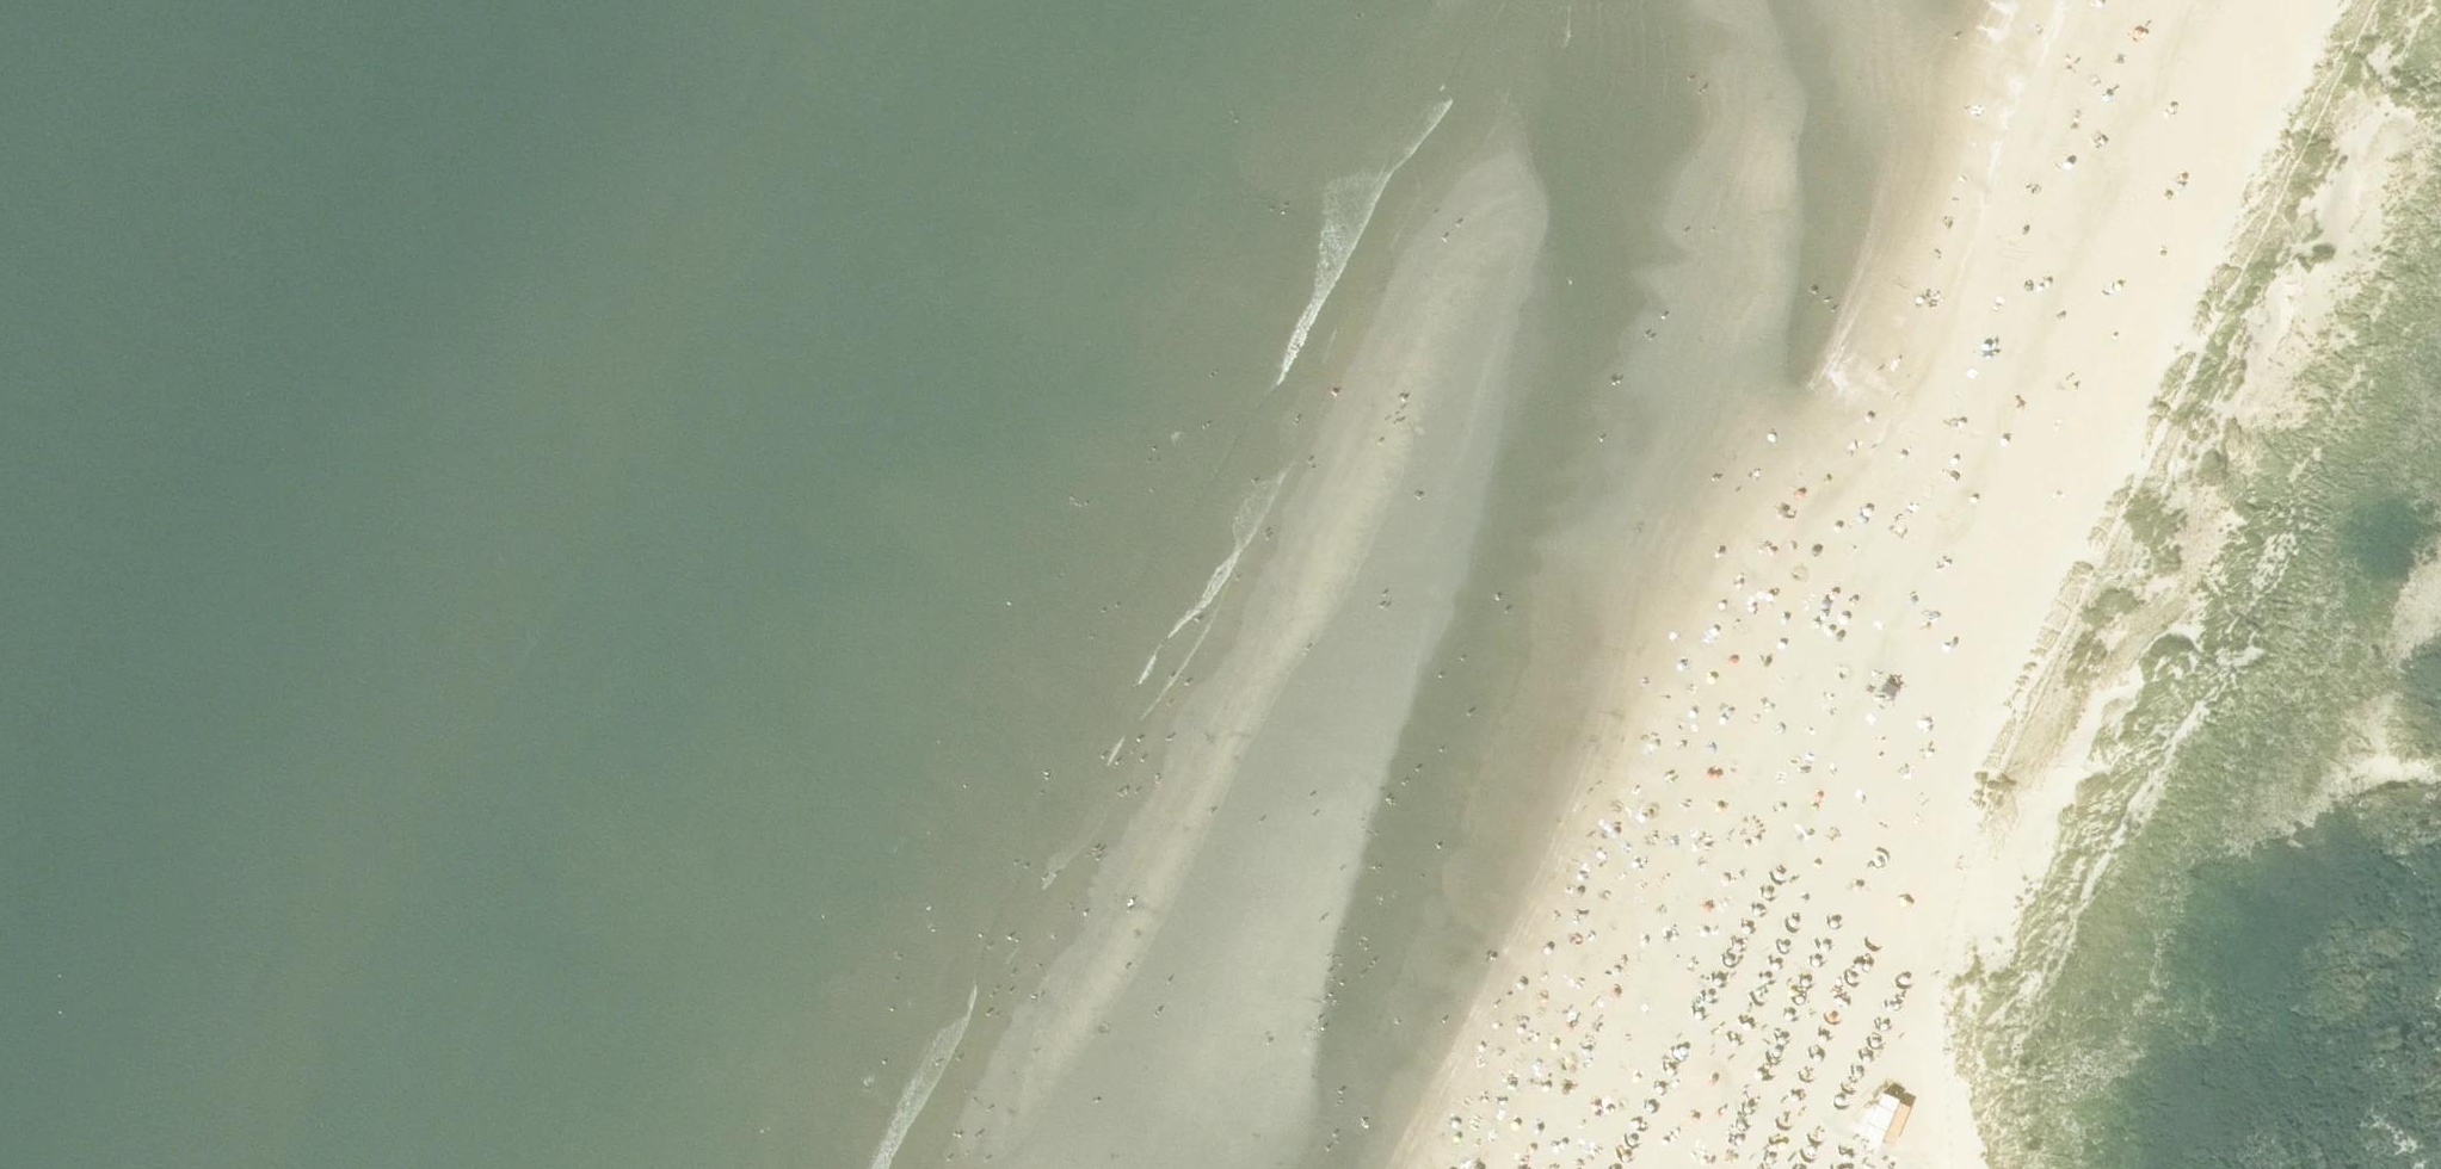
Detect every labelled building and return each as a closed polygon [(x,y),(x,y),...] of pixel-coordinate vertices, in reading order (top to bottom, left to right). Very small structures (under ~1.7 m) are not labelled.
[(1963,864),(1931,935),(1967,952),(2000,880),(1963,864)]
